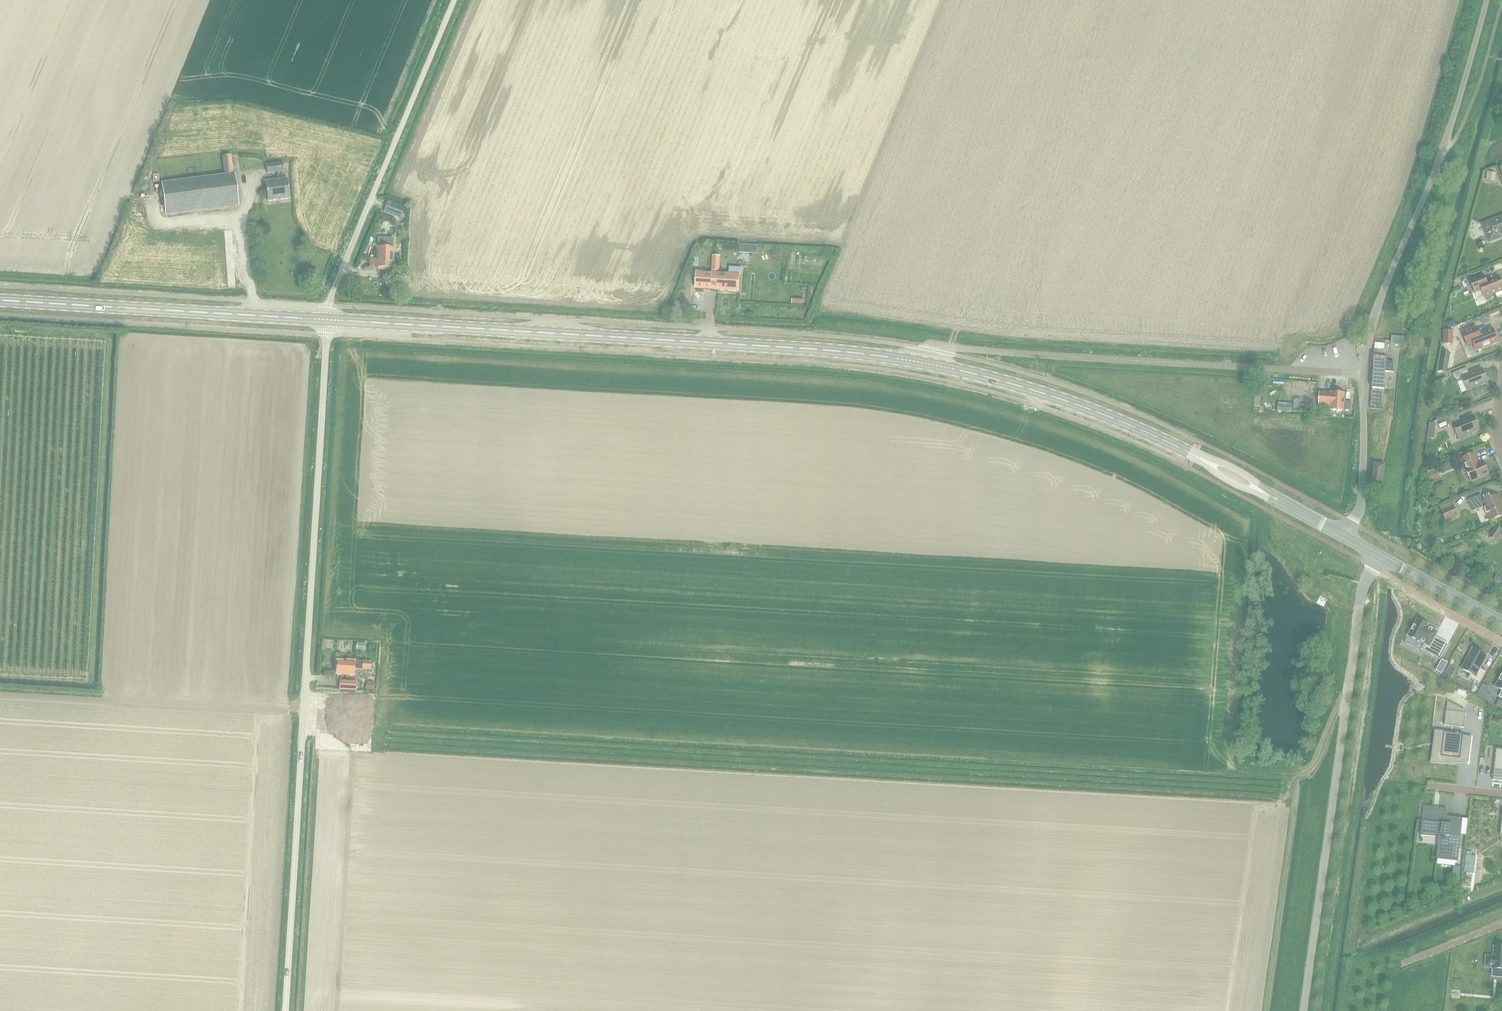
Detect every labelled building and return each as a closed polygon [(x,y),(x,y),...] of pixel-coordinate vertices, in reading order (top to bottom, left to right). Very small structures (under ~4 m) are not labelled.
[(162,183),(166,214),(237,205),(234,174),(233,174),(230,154),(221,155),(224,175),(162,183)] [(277,179),(265,181),(268,201),(289,198),(287,178),(283,179),(282,171),(283,171),(282,162),(266,164),(267,173),(276,172),(277,179)] [(1488,171),(1486,181),(1493,182),(1495,172),(1488,171)] [(399,217),(403,206),(388,201),(384,212),(399,217)] [(1501,237),(1500,235),(1501,234),(1501,216),(1482,224),(1489,242),(1501,237)] [(385,247),(376,246),(375,267),(393,268),(394,247),(392,247),(393,238),(385,238),(385,247)] [(719,270),(719,261),(720,256),(712,256),(711,269),(719,270)] [(729,273),(697,271),(696,288),(738,291),(739,274),(741,274),(742,267),(729,267),(729,273)] [(1469,280),(1475,293),(1481,290),(1484,298),(1501,291),(1501,285),(1498,276),(1486,281),(1483,274),(1469,280)] [(1466,343),(1472,341),(1476,351),(1498,342),(1492,328),(1478,333),(1476,326),(1462,332),(1466,343)] [(1452,344),(1453,331),(1444,330),(1443,344),(1452,344)] [(1386,360),(1386,357),(1387,350),(1387,343),(1375,342),(1374,349),(1370,409),(1383,409),(1384,390),(1383,390),(1384,372),(1385,372),(1385,370),(1393,371),(1394,361),(1386,360)] [(1441,351),(1436,375),(1445,372),(1447,372),(1451,352),(1441,351)] [(1454,379),(1461,376),(1467,391),(1488,382),(1482,368),(1469,373),(1467,367),(1452,373),(1454,379)] [(1319,392),(1318,405),(1330,406),(1330,410),(1344,411),(1344,410),(1351,410),(1351,402),(1344,402),(1345,393),(1319,392)] [(1293,398),(1292,412),(1305,412),(1306,404),(1300,404),(1300,399),(1293,398)] [(1291,411),(1291,401),(1284,401),(1284,403),(1277,403),(1277,410),(1291,411)] [(1457,413),(1444,418),(1447,426),(1452,423),(1458,438),(1479,430),(1473,415),(1460,420),(1457,413)] [(1467,469),(1466,469),(1470,480),(1488,473),(1483,462),(1478,464),(1473,453),(1462,457),(1467,469)] [(1384,465),(1383,465),(1374,463),(1371,486),(1381,487),(1384,465)] [(1430,479),(1439,476),(1436,470),(1428,474),(1430,479)] [(1468,500),(1472,511),(1483,506),(1489,521),(1501,516),(1501,506),(1497,494),(1483,500),(1480,494),(1468,500)] [(1453,505),(1441,511),(1445,520),(1457,515),(1453,505)] [(1496,526),(1489,537),(1495,541),(1501,530),(1496,526)] [(1491,581),(1499,586),(1501,582),(1501,578),(1495,574),(1491,581)] [(1409,636),(1406,642),(1421,651),(1422,649),(1440,659),(1447,644),(1434,637),(1437,632),(1427,626),(1427,625),(1417,619),(1408,636),(1409,636)] [(1472,649),(1461,669),(1470,673),(1468,677),(1479,683),(1486,671),(1480,668),(1486,656),(1472,649)] [(1442,658),(1436,668),(1441,671),(1447,661),(1442,658)] [(346,661),(337,660),(336,674),(354,675),(354,669),(371,670),(371,661),(346,660),(346,661)] [(1447,669),(1444,675),(1449,678),(1452,672),(1447,669)] [(340,680),(339,689),(355,690),(356,681),(340,680)] [(1483,683),(1477,694),(1488,700),(1491,694),(1486,691),(1489,686),(1483,683)] [(1447,700),(1444,725),(1463,727),(1465,713),(1464,713),(1465,710),(1447,700)] [(1434,748),(1432,760),(1445,762),(1445,757),(1460,759),(1460,758),(1468,759),(1471,736),(1463,735),(1463,734),(1446,732),(1446,731),(1435,730),(1434,730),(1434,731),(1436,731),(1435,742),(1439,742),(1438,748),(1434,748)] [(1492,780),(1501,781),(1501,749),(1496,749),(1492,780)] [(1457,861),(1462,818),(1446,817),(1447,809),(1424,807),(1421,833),(1438,835),(1436,859),(1457,861)] [(1466,855),(1465,864),(1474,865),(1475,856),(1466,855)] [(1453,865),(1452,877),(1459,877),(1460,866),(1453,865)] [(1485,967),(1492,967),(1491,976),(1501,977),(1501,945),(1499,945),(1499,947),(1494,946),(1493,956),(1486,956),(1485,967)]
